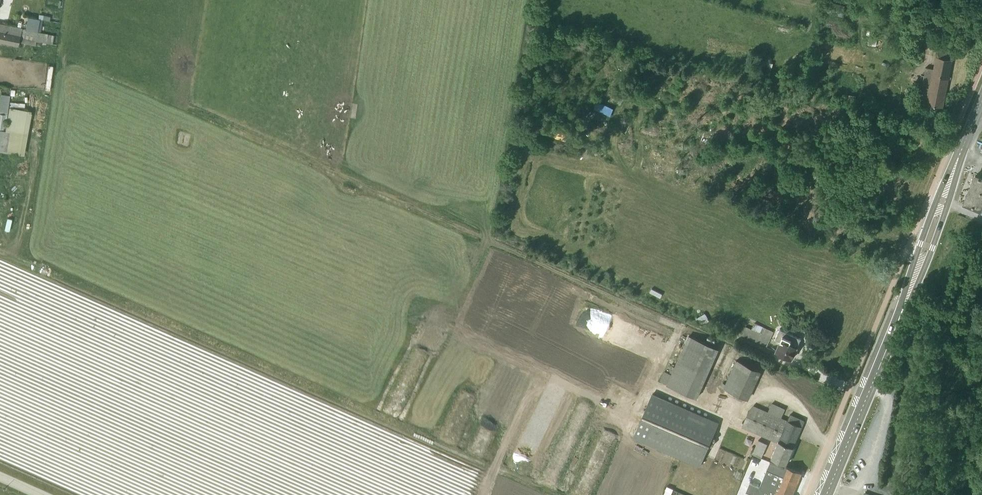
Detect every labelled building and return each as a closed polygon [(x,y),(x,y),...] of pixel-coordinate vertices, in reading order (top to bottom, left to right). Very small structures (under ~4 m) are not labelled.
[(12,0),(3,0),(1,15),(9,17),(11,9),(14,10),(16,1),(12,0)] [(54,36),(0,25),(0,42),(21,47),(22,41),(38,45),(39,41),(53,44),(54,36)] [(922,100),(922,103),(943,107),(953,52),(938,49),(937,56),(936,56),(934,69),(926,67),(925,75),(921,74),(918,90),(922,90),(920,100),(922,100)] [(0,85),(0,93),(10,94),(9,100),(13,101),(15,90),(10,89),(11,87),(0,85)] [(844,107),(855,108),(856,96),(845,94),(844,107)] [(597,103),(595,109),(610,112),(610,110),(606,109),(606,105),(597,103)] [(32,113),(10,109),(5,132),(2,131),(5,116),(0,115),(0,151),(24,155),(32,113)] [(975,176),(963,204),(980,211),(981,206),(981,179),(975,176)] [(707,318),(705,313),(696,317),(700,326),(708,321),(707,318)] [(745,327),(741,335),(766,346),(773,332),(754,323),(751,330),(745,327)] [(800,339),(779,329),(775,339),(779,341),(774,352),(792,360),(797,347),(796,347),(800,339)] [(664,371),(659,381),(666,384),(666,385),(696,398),(718,349),(688,336),(674,367),(668,365),(666,371),(671,373),(671,374),(664,371)] [(719,387),(738,395),(736,399),(741,401),(743,398),(748,400),(761,371),(736,360),(725,384),(722,382),(719,387)] [(718,423),(652,394),(633,438),(699,467),(718,423)] [(767,411),(753,405),(748,411),(741,427),(777,443),(770,458),(785,465),(804,421),(789,415),(787,420),(781,417),(785,408),(772,402),(767,411)] [(758,440),(752,454),(761,458),(767,444),(758,440)] [(769,462),(759,487),(749,483),(745,491),(754,494),(791,494),(801,473),(786,467),(785,469),(784,468),(769,462)] [(672,489),(667,487),(663,494),(670,494),(672,489)]
